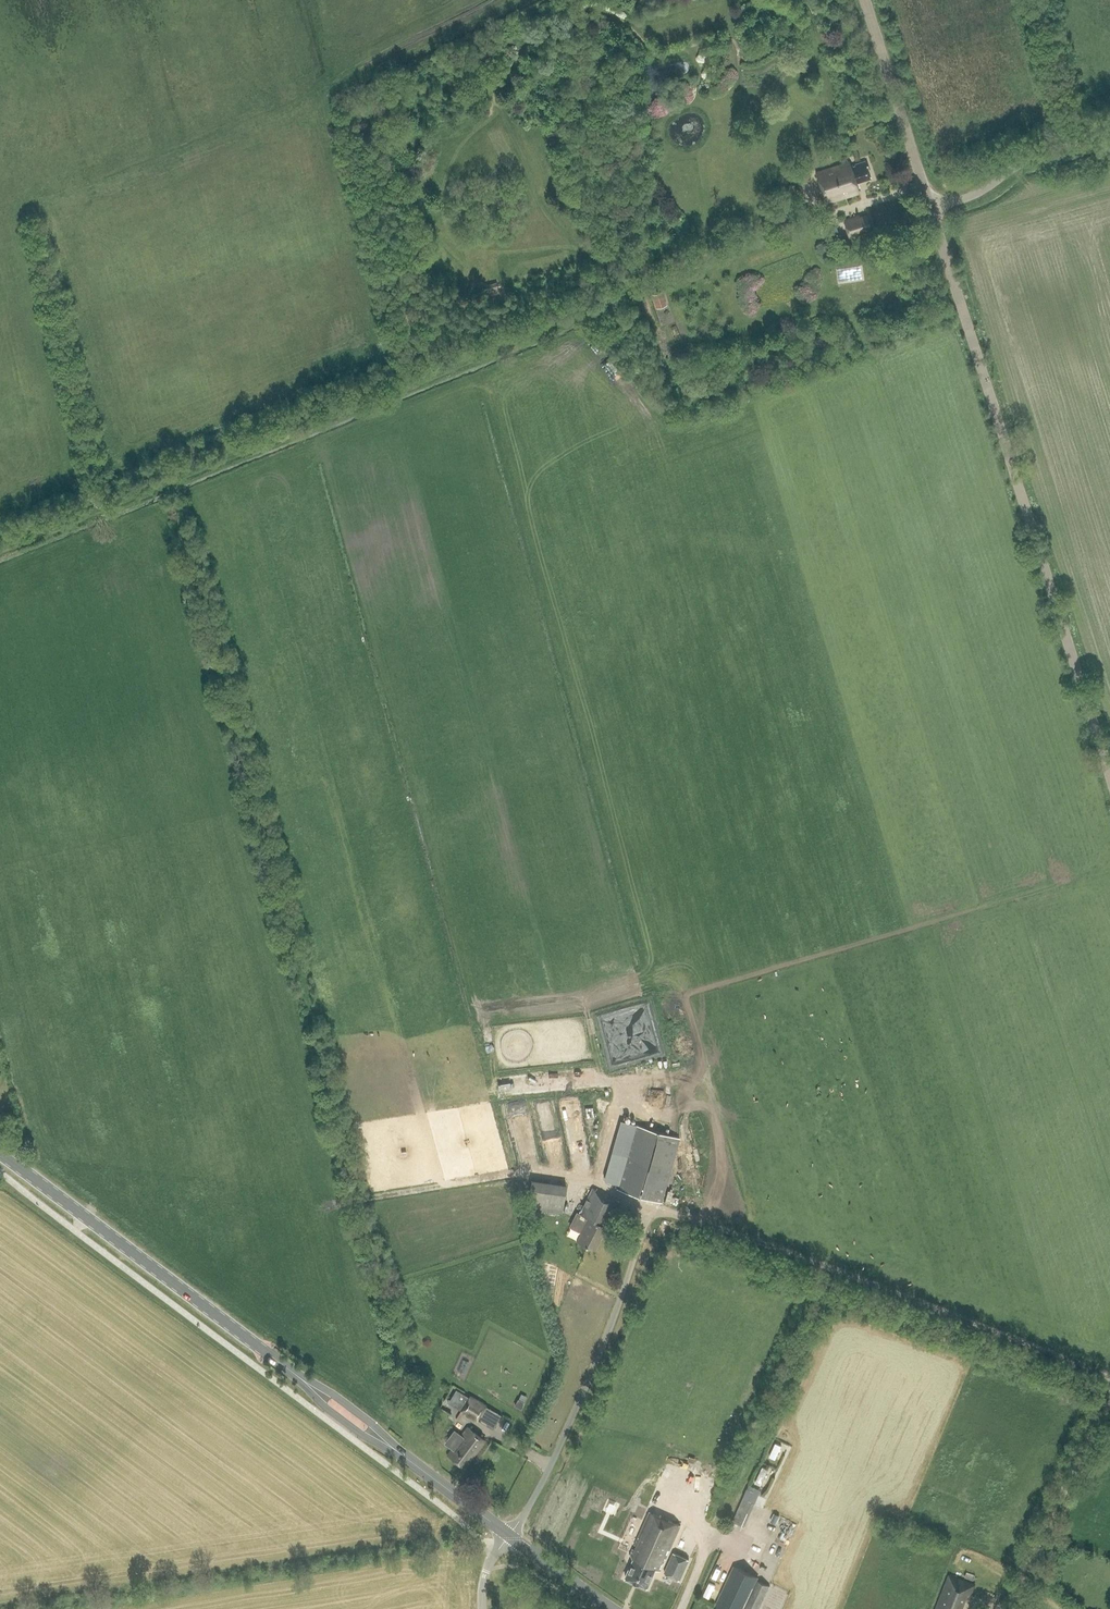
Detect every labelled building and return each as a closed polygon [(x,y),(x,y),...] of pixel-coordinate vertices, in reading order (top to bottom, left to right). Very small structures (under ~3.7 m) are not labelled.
[(856,183),(871,178),(866,161),(851,166),(849,162),(816,173),(826,203),(859,193),(856,183)] [(849,237),(871,230),(866,215),(862,217),(861,215),(844,221),(849,237)] [(666,305),(662,292),(652,295),(656,308),(666,305)] [(680,1138),(635,1125),(621,1121),(605,1177),(606,1182),(611,1183),(611,1184),(618,1186),(617,1189),(662,1202),(680,1138)] [(566,1184),(532,1179),(527,1208),(534,1209),(534,1214),(544,1216),(545,1211),(562,1214),(566,1184)] [(595,1250),(619,1201),(593,1188),(580,1214),(588,1218),(577,1241),(595,1250)] [(615,1235),(619,1229),(627,1214),(619,1210),(611,1225),(608,1224),(605,1230),(615,1235)] [(523,1392),(517,1404),(524,1407),(529,1396),(523,1392)] [(470,1395),(460,1413),(476,1422),(487,1405),(470,1395)] [(447,1455),(462,1466),(468,1458),(472,1461),(486,1441),(467,1427),(462,1434),(456,1429),(445,1443),(452,1448),(447,1455)] [(745,1527),(761,1490),(748,1485),(732,1522),(745,1527)] [(698,1503),(694,1513),(714,1519),(717,1509),(698,1503)] [(661,1571),(680,1526),(649,1513),(631,1555),(632,1557),(634,1558),(626,1578),(648,1587),(656,1568),(661,1571)] [(780,1516),(775,1513),(771,1521),(776,1523),(780,1516)] [(689,1560),(673,1552),(664,1573),(680,1580),(689,1560)] [(722,1555),(711,1583),(717,1586),(728,1558),(722,1555)] [(770,1586),(757,1580),(758,1577),(733,1565),(725,1584),(726,1584),(716,1606),(718,1607),(717,1608),(759,1608),(770,1586)] [(976,1584),(950,1574),(937,1608),(962,1608),(968,1593),(972,1594),(976,1584)]
